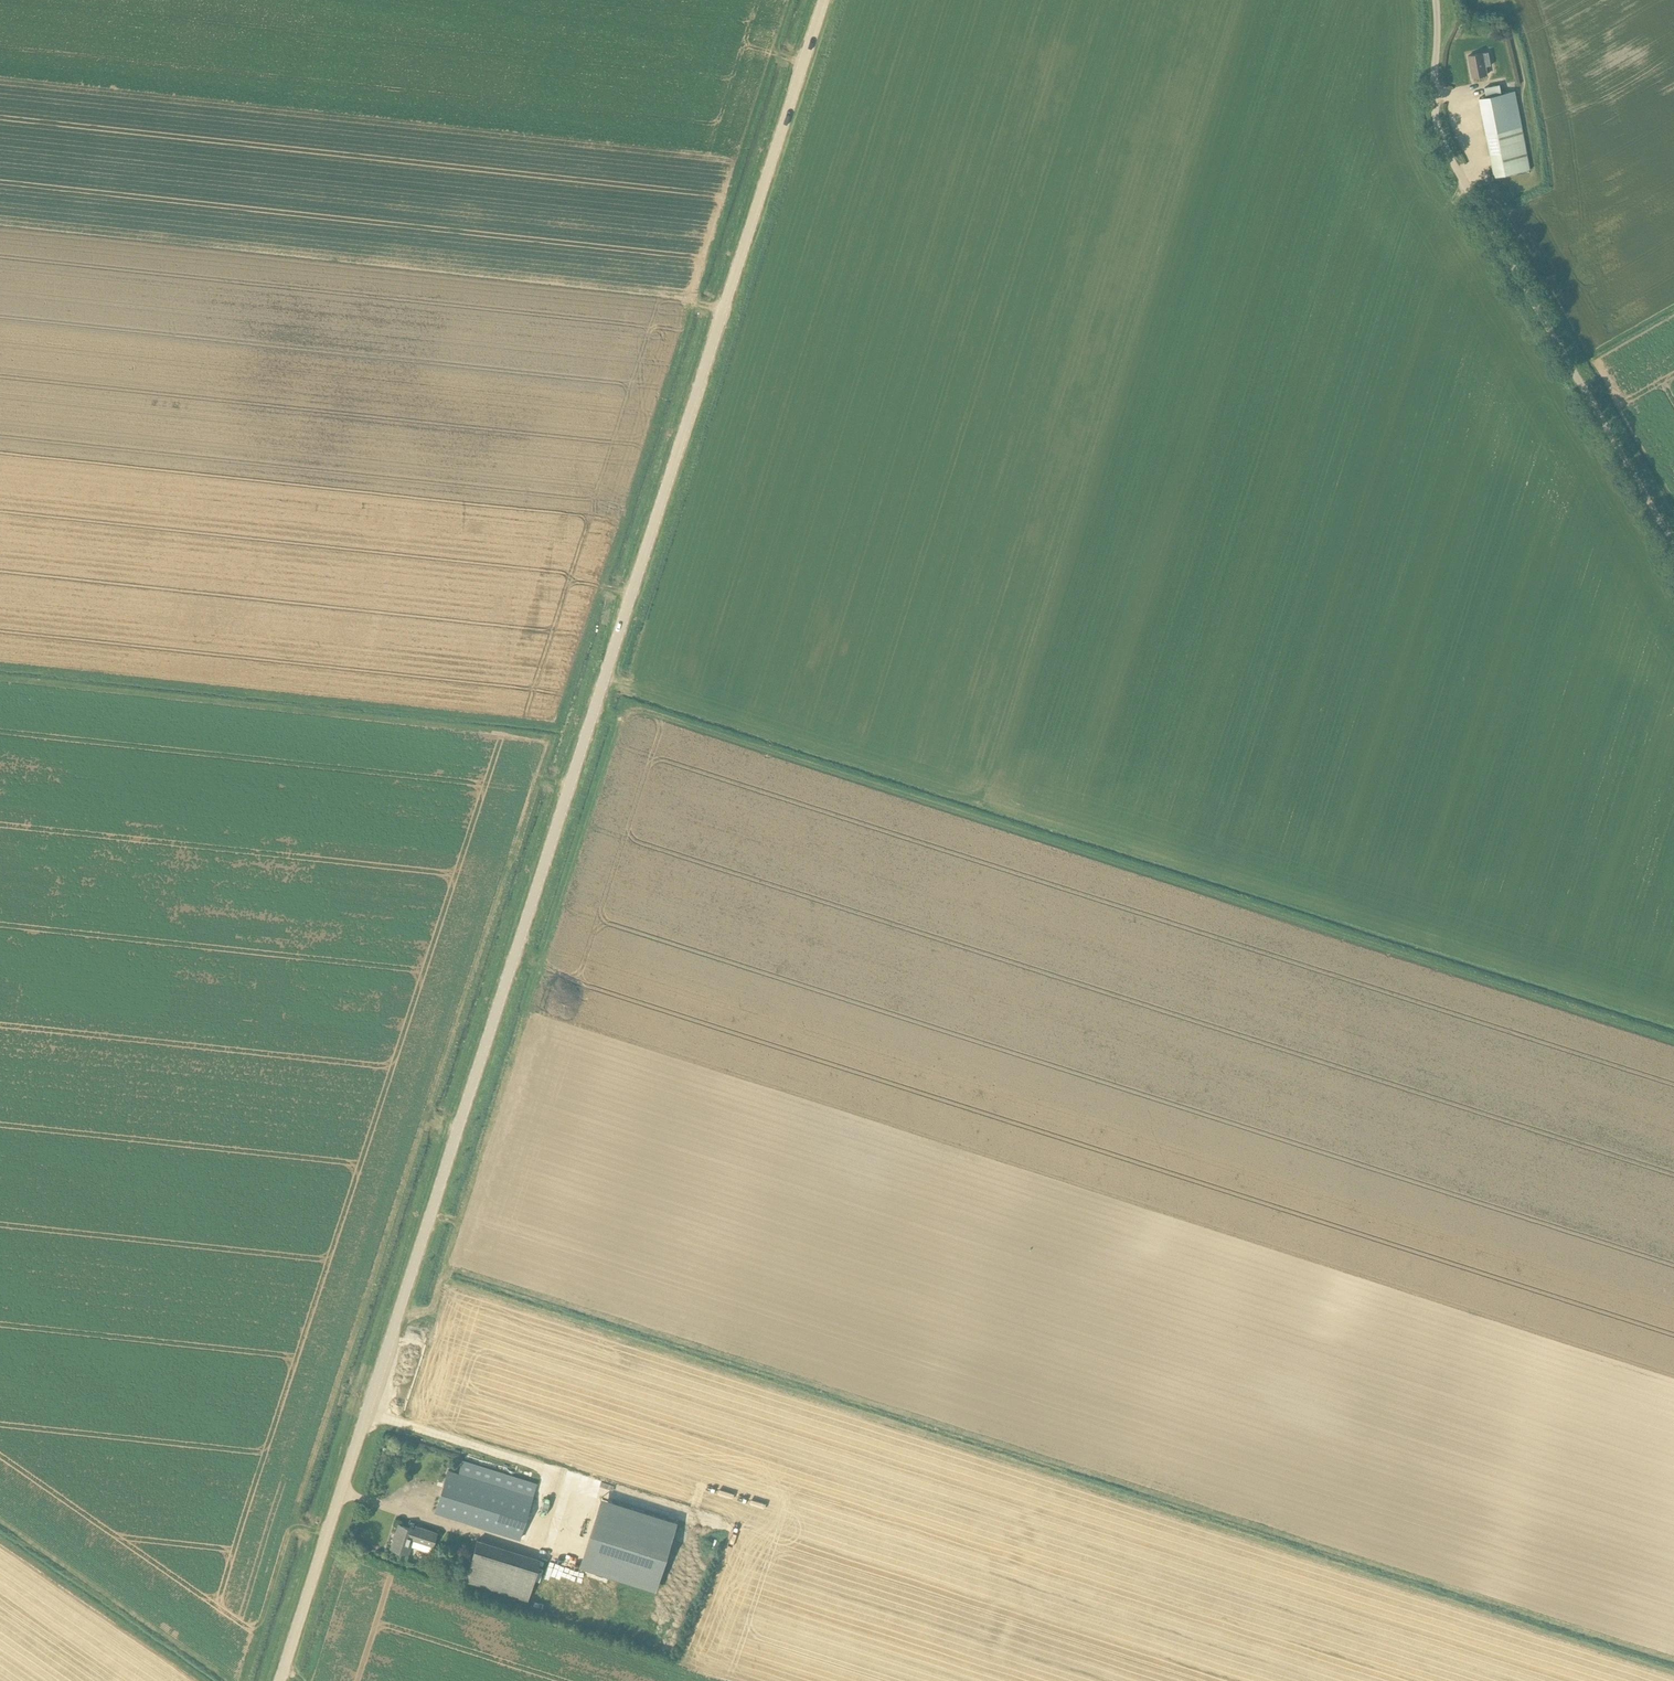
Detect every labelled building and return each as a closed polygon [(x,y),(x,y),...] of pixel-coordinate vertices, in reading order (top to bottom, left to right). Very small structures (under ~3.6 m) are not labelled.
[(1492,65),(1490,59),(1489,52),(1469,56),(1470,64),(1472,64),(1472,68),(1471,68),(1473,77),(1488,74),(1486,66),(1492,65)] [(1489,96),(1480,98),(1495,176),(1531,169),(1516,91),(1502,94),(1500,85),(1487,87),(1489,96)] [(448,1470),(444,1484),(435,1512),(520,1539),(538,1483),(463,1459),(459,1473),(448,1470)] [(610,1502),(590,1567),(654,1587),(675,1522),(610,1502)] [(391,1548),(408,1553),(413,1539),(433,1545),(437,1532),(415,1525),(414,1528),(399,1524),(391,1548)] [(539,1566),(475,1546),(465,1579),(528,1599),(539,1566)] [(554,1567),(540,1605),(553,1610),(567,1572),(554,1567)]
